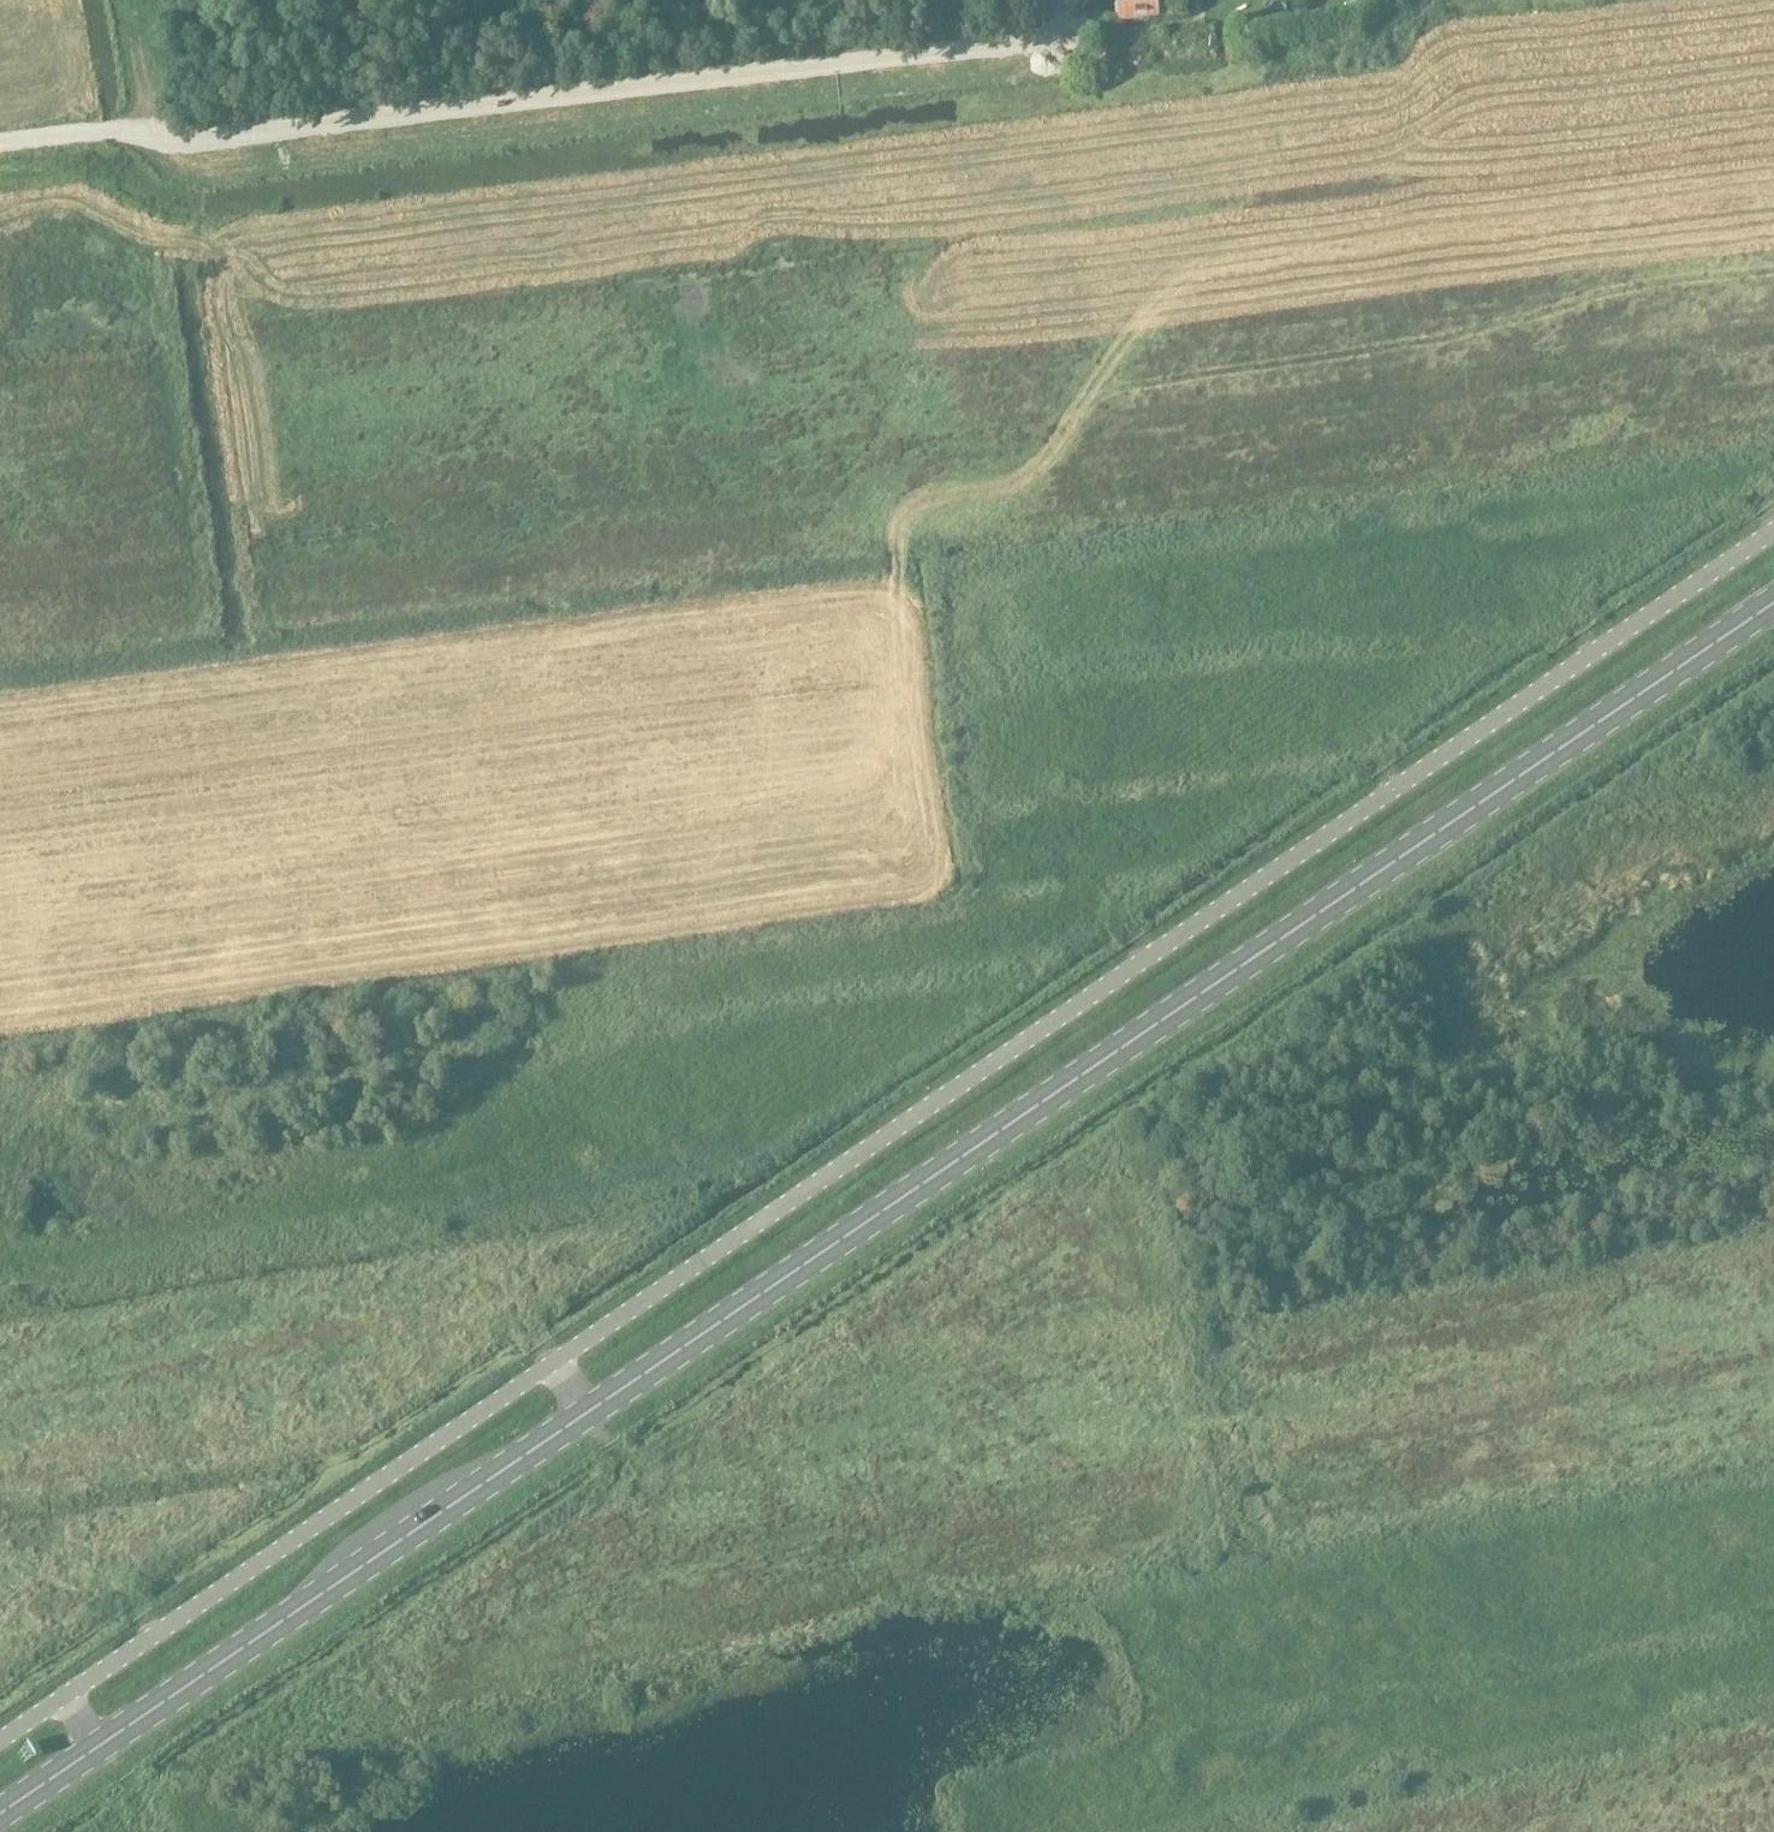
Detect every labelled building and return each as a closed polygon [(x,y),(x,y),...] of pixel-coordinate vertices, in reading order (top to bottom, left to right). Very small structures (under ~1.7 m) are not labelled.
[(1116,24),(1158,19),(1158,18),(1180,16),(1179,2),(1156,4),(1156,0),(1113,0),(1116,24)]
